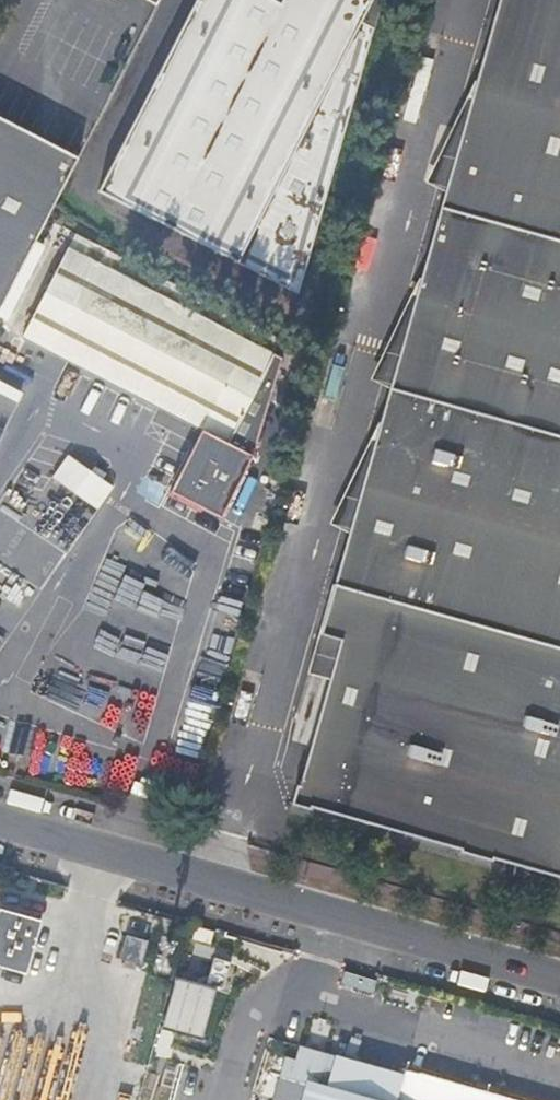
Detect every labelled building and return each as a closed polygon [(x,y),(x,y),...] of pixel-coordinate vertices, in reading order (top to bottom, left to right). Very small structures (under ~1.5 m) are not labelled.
[(229,259),(295,293),(374,28),(364,22),(375,0),(287,0),(283,7),(269,0),(199,0),(99,192),(229,259)] [(474,85),(473,85),(466,100),(470,102),(419,282),(418,282),(411,297),(414,299),(379,426),(378,426),(370,442),(374,444),(320,638),(339,644),(299,790),(296,789),(290,808),(310,814),(311,810),(459,852),(459,855),(492,865),(493,861),(559,880),(559,0),(498,0),(474,85)] [(55,205),(64,188),(78,159),(0,119),(0,310),(15,280),(55,205)] [(353,262),(368,266),(377,235),(362,230),(353,262)] [(187,424),(154,486),(185,504),(202,513),(252,459),(278,359),(69,251),(24,337),(187,424)] [(48,477),(96,509),(111,485),(63,454),(48,477)] [(185,504),(154,486),(152,485),(148,491),(181,509),(185,504)] [(1,912),(0,914),(0,1016),(18,1021),(43,923),(1,912)] [(127,937),(122,957),(142,962),(147,943),(127,937)] [(215,955),(209,981),(225,985),(232,959),(215,955)] [(213,988),(174,977),(160,1026),(199,1037),(213,988)] [(278,1090),(304,1098),(310,1087),(329,1092),(333,1075),(324,1072),(329,1059),(300,1050),(298,1063),(288,1060),(278,1090)] [(399,1068),(390,1099),(516,1099),(399,1068)] [(329,1092),(310,1087),(304,1098),(303,1099),(357,1099),(329,1092)]
